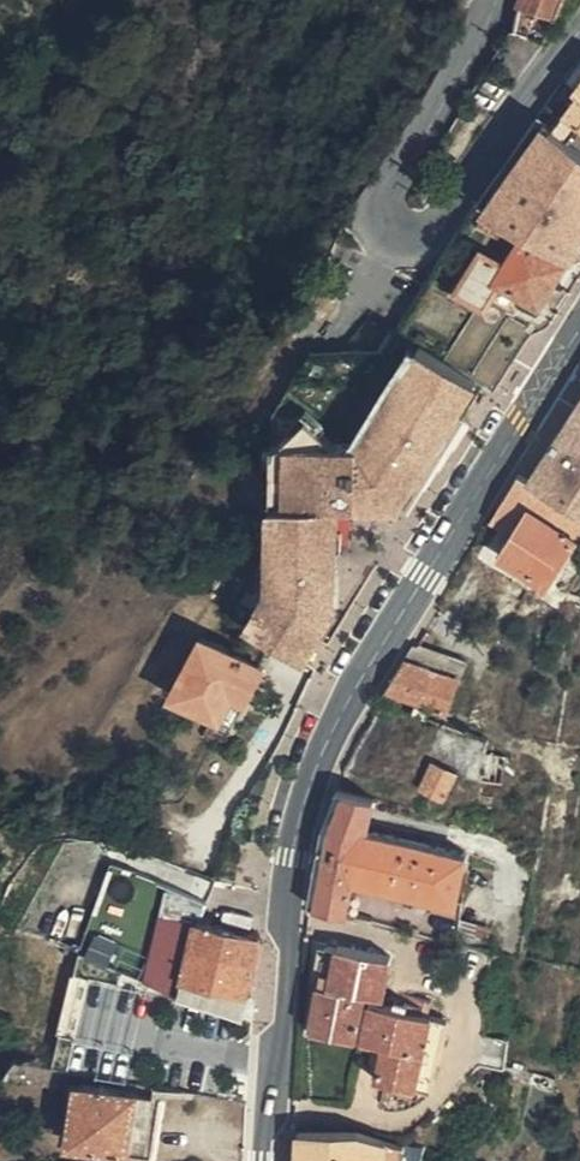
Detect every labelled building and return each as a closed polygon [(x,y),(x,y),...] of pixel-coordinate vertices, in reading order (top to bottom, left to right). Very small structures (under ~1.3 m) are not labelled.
[(548,46),(567,0),(531,0),(519,33),(548,46)] [(579,133),(579,102),(565,120),(579,133)] [(579,136),(579,133),(565,120),(558,129),(541,117),(477,205),(502,220),(521,231),(574,261),(579,250),(579,146),(575,143),(579,136)] [(502,220),(477,205),(469,218),(514,243),(521,231),(502,220)] [(495,299),(512,310),(518,300),(532,309),(535,305),(541,308),(567,265),(527,239),(509,267),(487,254),(468,283),(495,299)] [(495,299),(468,283),(462,292),(488,308),(495,299)] [(414,508),(485,387),(447,360),(398,330),(388,350),(344,352),(317,354),(282,412),(280,597),(262,629),(306,655),(321,662),(325,655),(352,610),(352,510),(414,508)] [(531,467),(579,496),(579,389),(531,467)] [(531,479),(523,493),(511,512),(534,528),(526,540),(514,560),(561,590),(579,562),(579,512),(531,479)] [(534,528),(511,512),(502,526),(526,540),(534,528)] [(482,662),(432,635),(424,649),(475,677),(482,662)] [(258,707),(278,673),(223,641),(191,697),(231,722),(245,700),(258,707)] [(475,677),(424,649),(413,666),(403,683),(457,710),(475,677)] [(245,731),(258,707),(245,700),(231,722),(245,731)] [(433,786),(454,798),(485,736),(464,724),(433,786)] [(484,823),(504,827),(511,789),(491,786),(484,823)] [(379,832),(387,798),(346,787),(339,806),(324,882),(368,891),(370,882),(466,899),(475,849),(379,832)] [(87,843),(102,823),(94,817),(79,837),(87,843)] [(167,905),(170,882),(145,878),(128,952),(155,957),(167,905)] [(207,922),(211,903),(170,882),(167,905),(197,919),(207,922)] [(318,905),(363,914),(368,891),(324,882),(318,905)] [(269,939),(207,922),(194,982),(258,997),(269,939)] [(364,990),(372,992),(373,987),(391,991),(399,955),(336,941),(327,982),(364,990)] [(327,982),(322,1002),(328,1003),(360,1010),(364,990),(327,982)] [(328,1003),(323,1026),(362,1034),(372,992),(364,990),(360,1010),(328,1003)] [(377,1075),(435,1087),(449,1015),(374,1000),(367,1035),(384,1039),(377,1075)] [(322,1002),(318,1024),(323,1026),(328,1003),(322,1002)] [(21,1054),(3,1083),(24,1085),(51,1063),(21,1054)] [(81,1079),(71,1137),(155,1152),(165,1093),(81,1079)] [(397,1133),(363,1129),(304,1129),(303,1160),(370,1160),(371,1153),(367,1152),(366,1145),(395,1151),(397,1133)]
